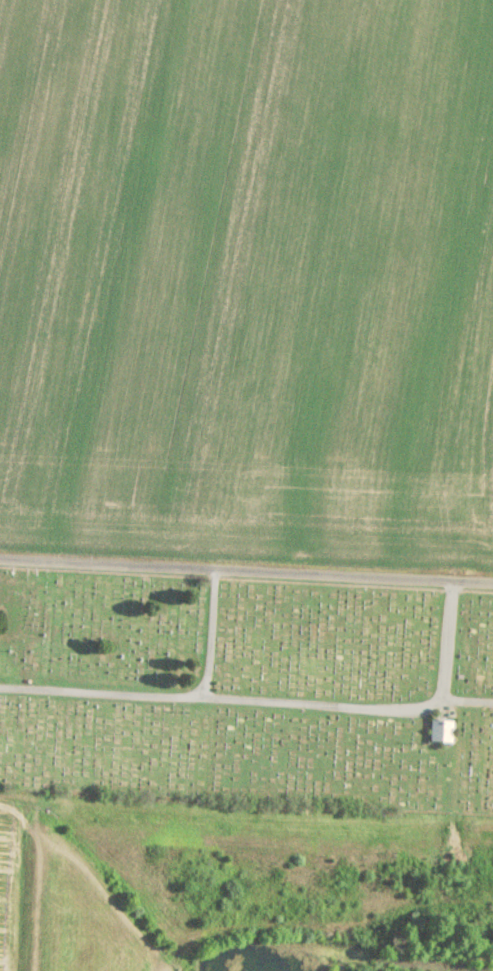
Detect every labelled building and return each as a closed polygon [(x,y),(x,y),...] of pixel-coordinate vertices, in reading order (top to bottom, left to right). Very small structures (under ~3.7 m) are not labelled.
[(451,717),(429,717),(429,739),(451,739),(451,717)]
